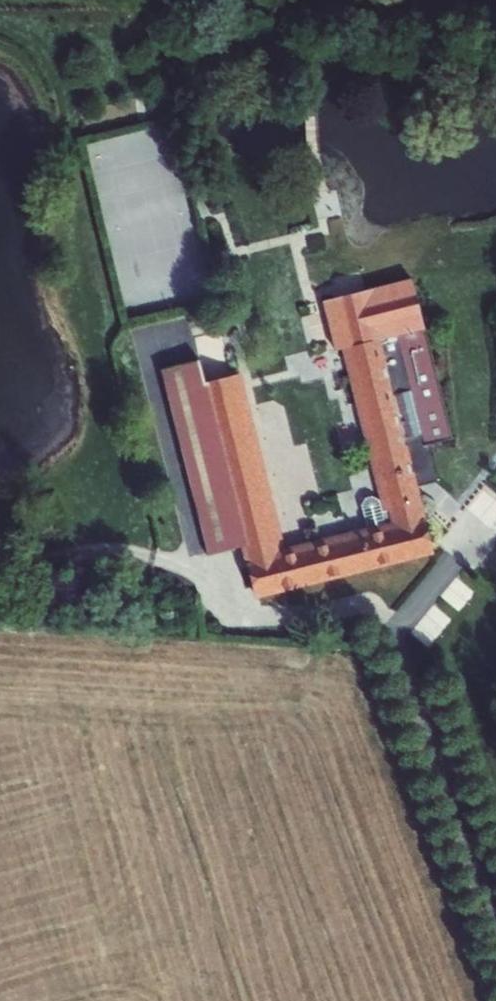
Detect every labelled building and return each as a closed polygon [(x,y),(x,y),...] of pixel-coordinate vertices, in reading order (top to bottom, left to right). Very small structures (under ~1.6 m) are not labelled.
[(415,486),(406,450),(425,445),(395,326),(421,320),(423,320),(412,279),(324,301),(336,351),(349,347),(387,499),(390,510),(382,512),(379,501),(373,497),(367,499),(363,505),(370,534),(279,557),(249,565),(256,595),(431,552),(415,486)] [(395,326),(425,445),(406,450),(415,486),(419,485),(421,479),(419,472),(430,469),(427,459),(431,458),(428,446),(452,440),(452,438),(421,320),(395,326)] [(204,383),(199,364),(163,372),(209,554),(243,545),(274,538),(234,375),(204,383)] [(390,510),(387,499),(379,501),(382,512),(390,510)] [(279,557),(274,538),(243,545),(249,565),(279,557)] [(439,595),(459,610),(474,590),(454,575),(439,595)] [(438,608),(418,625),(429,638),(449,621),(438,608)]
